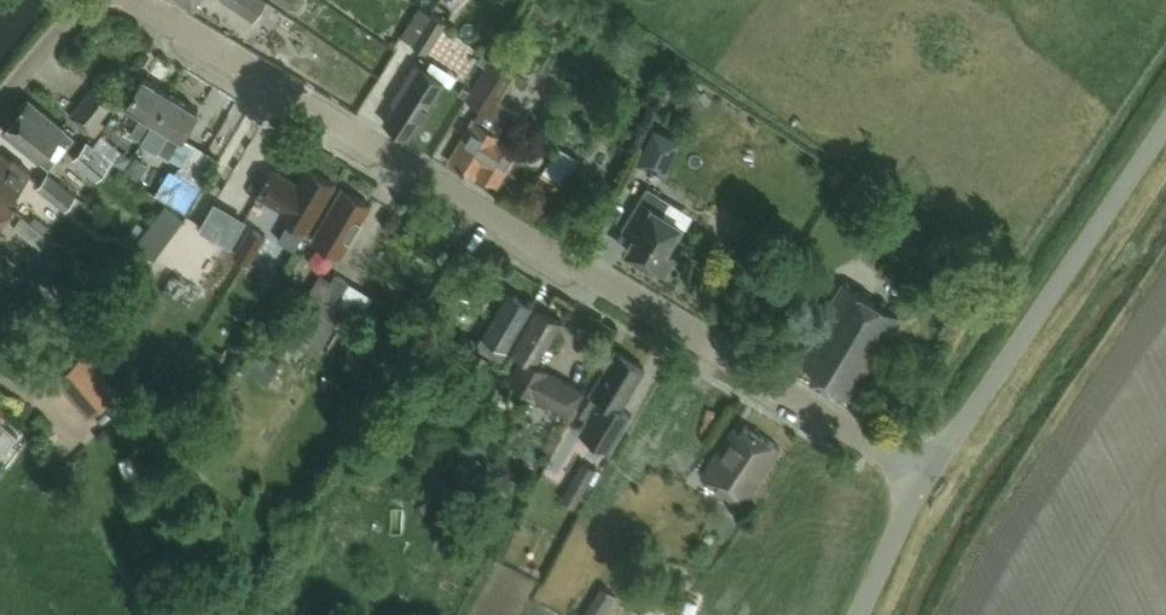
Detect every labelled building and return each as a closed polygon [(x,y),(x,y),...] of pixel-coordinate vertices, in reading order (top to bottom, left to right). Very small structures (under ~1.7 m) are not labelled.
[(252,22),(267,0),(266,0),(220,0),(252,22)] [(289,8),(294,0),(277,0),(289,8)] [(416,48),(436,17),(422,8),(402,38),(416,48)] [(425,53),(431,45),(446,22),(437,16),(436,17),(416,48),(425,53)] [(478,173),(498,185),(519,148),(505,138),(520,111),(501,100),(517,72),(490,57),(467,99),(483,108),(476,120),(475,119),(450,161),(475,177),(478,173)] [(385,122),(410,138),(445,82),(417,64),(392,103),(395,105),(385,122)] [(144,77),(128,104),(145,114),(132,134),(144,141),(156,121),(172,94),(144,77)] [(69,116),(89,133),(116,100),(96,83),(69,116)] [(172,94),(156,121),(172,130),(159,151),(172,158),(185,138),(200,111),(172,94)] [(69,146),(75,137),(30,99),(4,130),(50,168),(57,160),(47,152),(59,138),(69,146)] [(680,140),(654,128),(637,163),(663,175),(680,140)] [(75,159),(98,178),(112,160),(89,141),(75,159)] [(199,189),(216,160),(193,145),(175,174),(199,189)] [(542,176),(563,189),(581,159),(561,146),(542,176)] [(32,172),(14,157),(12,159),(0,150),(0,194),(8,201),(32,172)] [(125,168),(131,159),(125,154),(120,155),(115,161),(125,168)] [(281,214),(291,220),(279,239),(296,249),(307,229),(308,230),(335,183),(308,168),(299,185),(274,170),(259,195),(284,210),(281,214)] [(170,171),(158,192),(187,209),(199,189),(175,174),(170,171)] [(38,188),(65,209),(76,195),(49,173),(38,188)] [(666,273),(676,256),(666,249),(682,224),(664,213),(671,200),(648,186),(629,217),(642,225),(627,249),(666,273)] [(341,256),(372,205),(350,192),(347,196),(341,192),(313,239),(341,256)] [(16,209),(0,197),(0,229),(16,209)] [(233,248),(243,234),(211,213),(202,227),(233,248)] [(15,225),(41,246),(49,236),(23,215),(15,225)] [(251,226),(236,254),(250,262),(266,235),(251,226)] [(333,280),(324,297),(335,304),(337,305),(350,282),(336,274),(333,280)] [(844,282),(798,359),(815,369),(811,376),(821,382),(871,299),(844,282)] [(311,290),(285,336),(308,349),(335,304),(324,297),(311,290)] [(477,346),(501,359),(533,305),(515,295),(511,301),(506,298),(484,336),(482,335),(477,346)] [(871,299),(821,382),(850,399),(900,316),(871,299)] [(534,314),(512,352),(522,358),(510,381),(528,390),(570,412),(582,390),(536,365),(562,321),(543,310),(539,317),(534,314)] [(96,349),(111,362),(122,350),(107,337),(96,349)] [(624,408),(648,367),(615,348),(589,393),(592,394),(581,414),(587,417),(578,432),(611,451),(633,413),(624,408)] [(86,354),(58,378),(91,416),(119,393),(86,354)] [(346,425),(353,412),(344,407),(336,419),(346,425)] [(745,503),(780,447),(746,426),(741,433),(734,428),(702,476),(745,503)] [(598,469),(584,461),(562,499),(576,507),(577,504),(583,508),(603,474),(597,471),(598,469)] [(618,597),(603,588),(586,614),(607,614),(618,597)]
